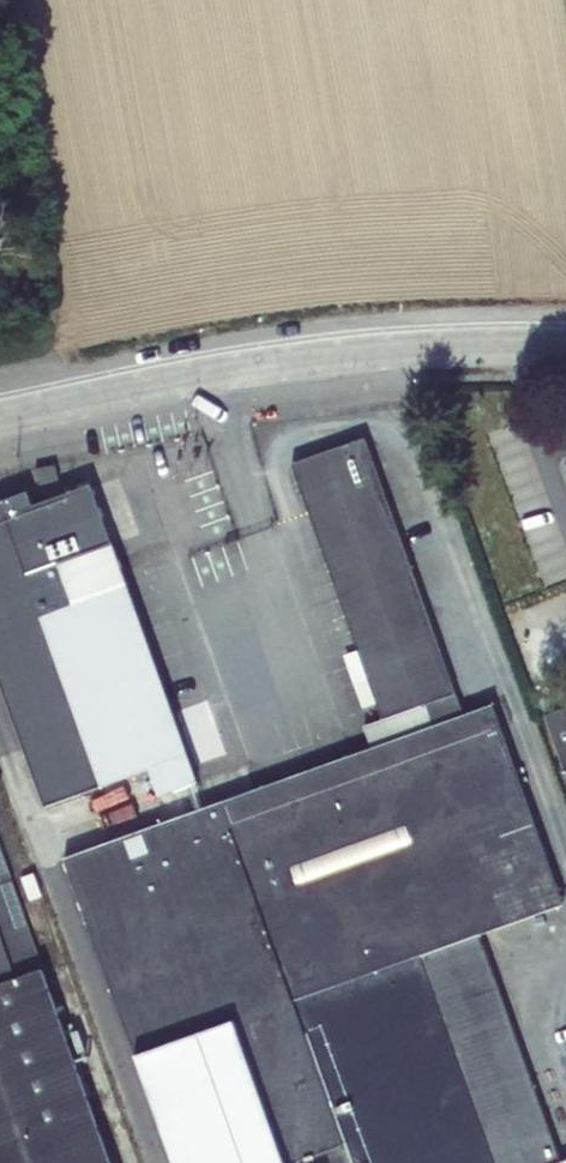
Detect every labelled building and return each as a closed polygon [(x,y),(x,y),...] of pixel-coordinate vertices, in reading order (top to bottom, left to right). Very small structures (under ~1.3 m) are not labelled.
[(426,704),(454,694),(365,439),(292,465),(383,719),(426,704)] [(197,782),(168,702),(156,669),(89,486),(32,507),(26,493),(0,503),(0,686),(43,808),(149,771),(158,796),(197,782)] [(156,669),(168,702),(188,695),(176,661),(156,669)] [(454,694),(426,704),(433,727),(463,716),(454,694)] [(363,726),(371,749),(433,727),(426,704),(383,719),(363,726)] [(64,860),(135,1058),(233,1023),(264,1110),(282,1162),(565,1162),(565,1160),(560,1162),(479,935),(562,905),(491,706),(463,716),(433,727),(371,749),(64,860)] [(544,716),(565,777),(565,709),(544,716)] [(134,789),(113,796),(118,809),(139,802),(134,789)] [(41,967),(0,853),(0,1162),(110,1162),(41,967)] [(536,955),(502,966),(517,1000),(548,989),(536,955)] [(135,1058),(172,1162),(282,1162),(233,1023),(135,1058)]
